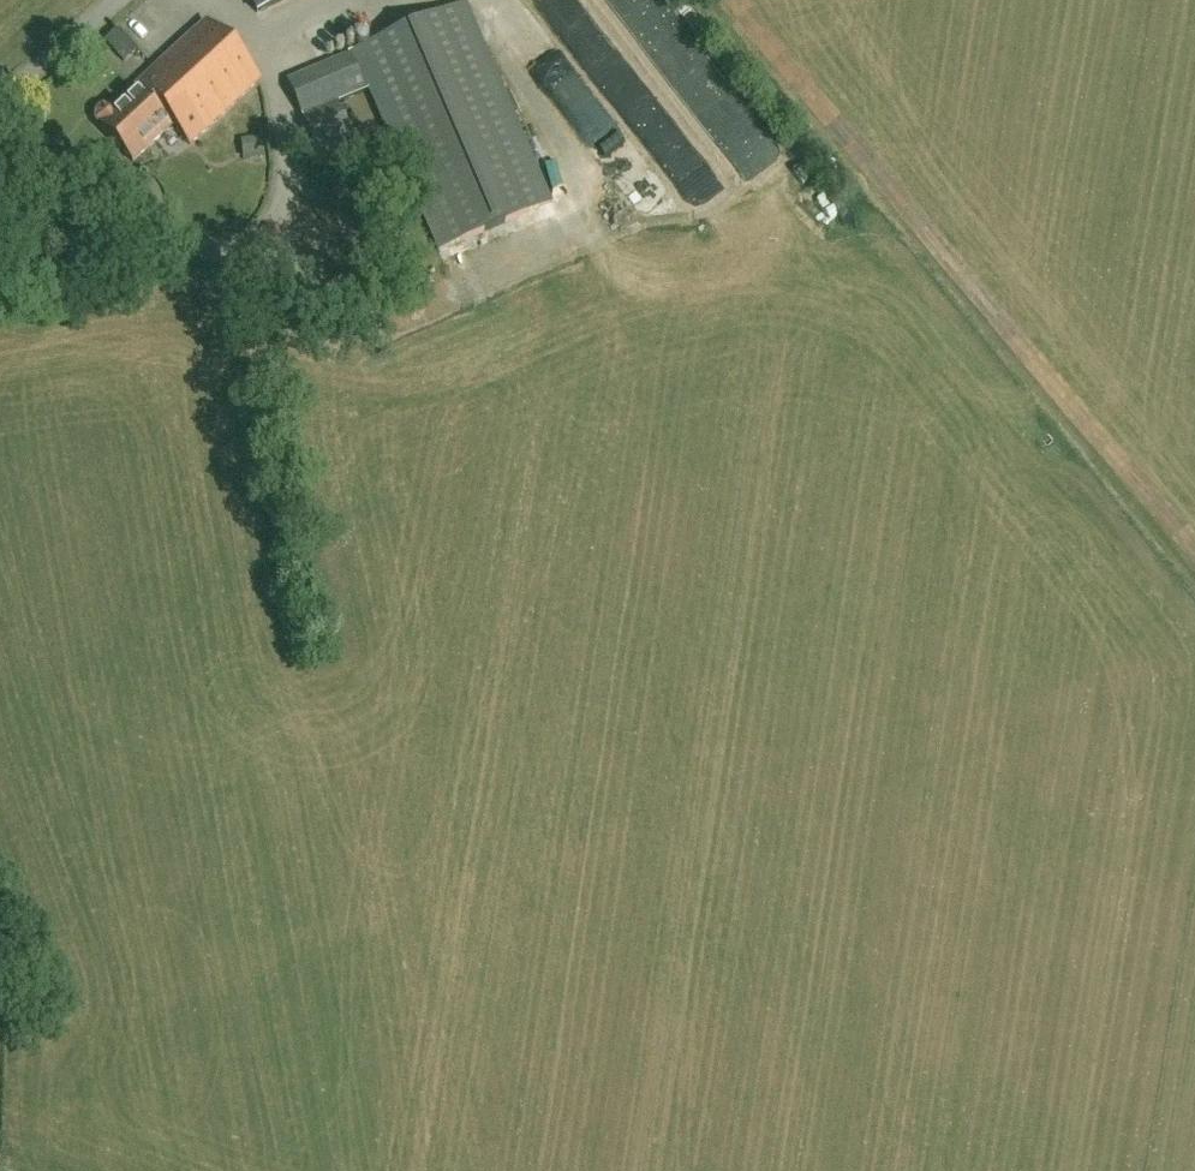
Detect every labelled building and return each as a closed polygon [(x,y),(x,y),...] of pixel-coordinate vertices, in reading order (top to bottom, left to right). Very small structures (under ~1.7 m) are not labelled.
[(258,14),(290,0),(252,0),(258,14)] [(345,57),(344,57),(288,81),(318,150),(352,135),(338,103),(371,89),(440,252),(551,205),(466,5),(355,52),(355,53),(345,57)] [(191,144),(260,78),(204,20),(135,86),(137,88),(113,111),(110,108),(102,108),(97,113),(96,121),(99,124),(98,125),(134,162),(173,125),(191,144)] [(642,124),(661,148),(680,134),(611,44),(590,60),(640,125),(642,124)] [(732,109),(716,126),(724,135),(741,118),(732,109)] [(693,137),(678,157),(698,173),(714,153),(693,137)]
